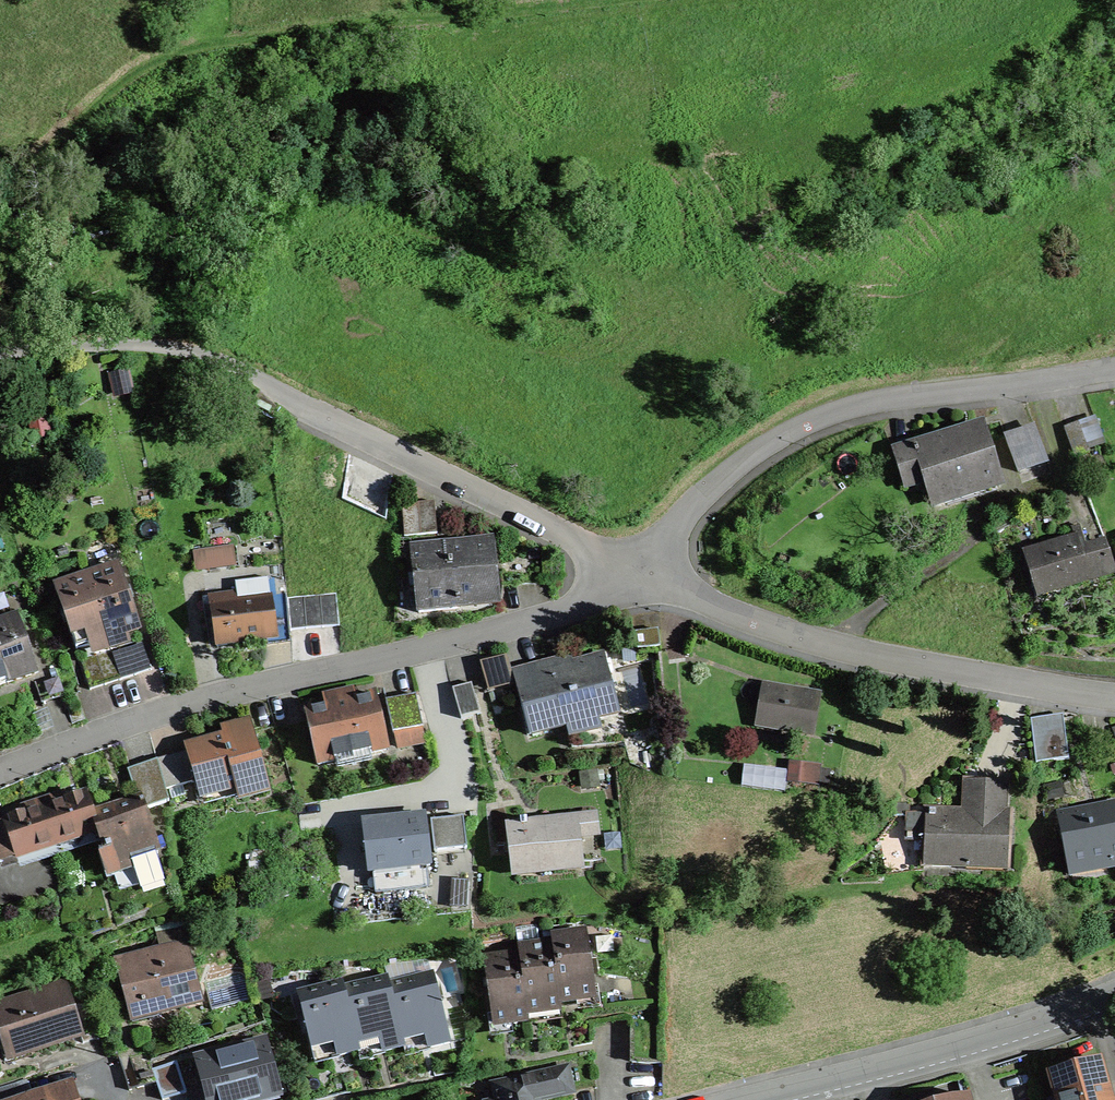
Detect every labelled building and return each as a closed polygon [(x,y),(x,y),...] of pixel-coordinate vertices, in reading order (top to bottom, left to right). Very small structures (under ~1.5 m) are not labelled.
[(48,418),(26,422),(29,437),(51,433),(48,418)] [(1090,452),(1079,422),(1063,428),(1075,458),(1090,452)] [(1000,484),(982,426),(916,446),(927,480),(934,504),(1000,484)] [(1048,461),(1037,431),(1008,441),(1020,472),(1048,461)] [(927,480),(916,446),(896,452),(907,487),(927,480)] [(457,598),(494,594),(488,540),(449,544),(451,553),(413,557),(418,612),(458,608),(457,598)] [(1026,556),(1039,597),(1090,582),(1081,553),(1077,540),(1026,556)] [(1090,582),(1114,574),(1114,571),(1107,545),(1081,553),(1090,582)] [(233,549),(194,554),(196,570),(235,566),(233,549)] [(118,568),(88,577),(108,639),(138,629),(118,568)] [(108,639),(88,577),(56,587),(76,649),(108,639)] [(275,577),(269,578),(276,638),(291,637),(291,630),(287,597),(287,593),(276,594),(275,577)] [(215,646),(276,638),(269,578),(236,582),(237,593),(209,597),(215,646)] [(337,593),(287,597),(291,630),(339,626),(337,593)] [(17,616),(0,622),(0,685),(32,674),(36,673),(17,616)] [(141,640),(111,650),(121,680),(151,671),(141,640)] [(121,680),(111,650),(80,660),(90,691),(121,680)] [(515,685),(512,674),(507,655),(480,663),(488,693),(515,685)] [(620,715),(604,656),(545,672),(552,695),(521,704),(530,735),(566,725),(569,736),(600,727),(599,720),(620,715)] [(552,695),(545,672),(543,665),(512,674),(515,685),(521,704),(552,695)] [(54,667),(36,673),(32,674),(42,702),(64,694),(54,667)] [(472,683),(452,689),(461,720),(481,714),(472,683)] [(816,696),(768,688),(763,724),(810,732),(816,696)] [(416,695),(386,701),(393,734),(423,728),(416,695)] [(305,711),(317,765),(388,750),(377,696),(305,711)] [(1031,720),(1031,723),(1049,721),(1049,728),(1064,726),(1063,716),(1031,720)] [(1049,728),(1049,721),(1031,723),(1036,763),(1054,761),(1049,728)] [(267,791),(248,722),(230,728),(232,737),(189,749),(189,751),(198,782),(201,794),(237,784),(241,798),(267,791)] [(1069,759),(1064,726),(1049,728),(1054,761),(1069,759)] [(198,782),(189,751),(157,760),(159,768),(167,790),(198,782)] [(141,802),(143,811),(170,802),(167,790),(159,768),(131,777),(139,802),(141,802)] [(800,776),(779,773),(778,784),(799,786),(800,776)] [(927,838),(925,865),(969,868),(969,863),(1007,866),(1010,815),(1005,815),(1007,783),(974,781),(972,815),(949,813),(949,816),(928,815),(927,838)] [(43,800),(58,844),(100,830),(95,817),(86,793),(66,800),(64,793),(43,800)] [(24,813),(3,820),(8,834),(16,858),(58,844),(43,800),(42,799),(22,806),(24,813)] [(139,802),(95,817),(100,830),(113,869),(158,854),(143,811),(141,802),(139,802)] [(1061,817),(1072,876),(1114,868),(1114,806),(1061,817)] [(927,838),(928,815),(910,814),(909,837),(927,838)] [(596,816),(509,824),(514,877),(542,875),(541,866),(581,862),(578,835),(598,833),(596,816)] [(431,866),(426,817),(364,823),(369,872),(431,866)] [(464,817),(431,820),(435,853),(467,850),(464,817)] [(600,860),(598,833),(578,835),(581,862),(600,860)] [(16,858),(8,834),(0,836),(0,859),(1,864),(16,858)] [(182,928),(184,934),(204,930),(196,911),(157,926),(161,936),(182,928)] [(561,1002),(595,997),(587,933),(552,938),(553,944),(561,1002)] [(528,1014),(561,1010),(561,1002),(553,944),(519,949),(520,954),(528,1014)] [(187,945),(117,962),(122,982),(127,981),(136,1018),(201,1002),(187,945)] [(493,1025),(528,1021),(528,1014),(520,954),(485,959),(493,1025)] [(430,1048),(450,1043),(433,976),(390,987),(404,1041),(426,1035),(430,1048)] [(405,1047),(404,1041),(390,987),(388,980),(345,991),(358,1046),(381,1040),(384,1052),(405,1047)] [(359,1051),(358,1046),(345,991),(343,983),(299,994),(312,1049),(335,1043),(338,1055),(339,1056),(359,1051)] [(74,1041),(65,1011),(70,1009),(63,987),(0,1006),(0,1027),(10,1060),(74,1041)] [(89,1008),(74,1013),(83,1042),(99,1037),(89,1008)] [(195,1056),(206,1099),(259,1099),(276,1096),(261,1039),(195,1056)] [(158,1084),(154,1070),(148,1052),(130,1058),(139,1090),(158,1084)] [(339,1056),(338,1055),(322,1059),(330,1095),(347,1091),(339,1056)] [(1051,1073),(1059,1099),(1110,1099),(1098,1060),(1051,1073)] [(177,1063),(154,1070),(158,1084),(163,1099),(167,1099),(187,1094),(177,1063)] [(494,1085),(497,1099),(541,1099),(541,1098),(571,1091),(566,1070),(494,1085)] [(32,1099),(26,1081),(0,1089),(0,1099),(30,1099),(32,1099)] [(72,1087),(32,1099),(30,1099),(76,1099),(72,1087)]
